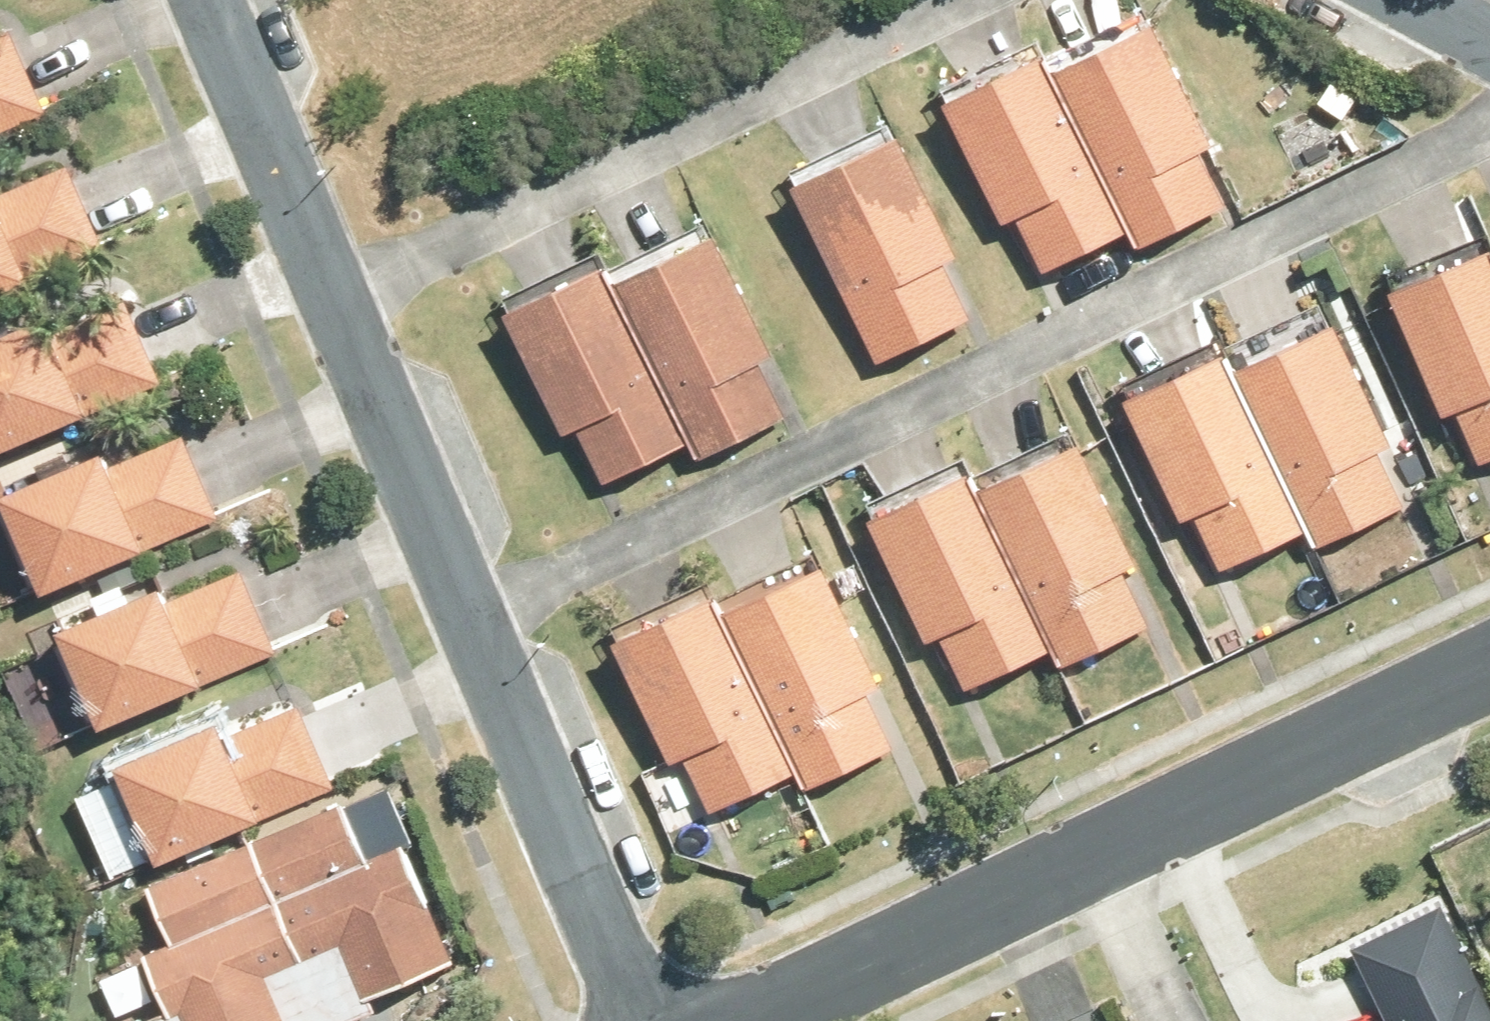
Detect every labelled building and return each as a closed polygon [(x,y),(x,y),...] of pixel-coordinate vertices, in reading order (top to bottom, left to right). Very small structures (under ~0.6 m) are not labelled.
[(1148,15),(1048,65),(1127,225),(1136,242),(1223,199),(1195,144),(1207,136),(1148,15)] [(44,110),(8,28),(0,31),(0,129),(44,110)] [(1127,225),(1048,65),(1041,52),(942,100),(1001,220),(1015,213),(1041,268),(1127,225)] [(970,317),(941,259),(955,253),(896,131),(790,182),(876,361),(970,317)] [(21,277),(24,280),(98,247),(63,165),(0,192),(0,286),(21,277)] [(758,360),(771,353),(714,232),(613,279),(688,437),(696,457),(783,416),(758,360)] [(1389,288),(1440,412),(1455,404),(1479,464),(1489,460),(1489,246),(1389,288)] [(604,261),(503,310),(560,431),(573,425),(599,480),(688,437),(613,279),(604,261)] [(0,328),(0,447),(156,379),(120,296),(44,329),(37,312),(0,328)] [(1401,508),(1376,450),(1389,445),(1333,321),(1231,366),(1304,530),(1313,548),(1401,508)] [(1304,530),(1231,366),(1224,350),(1125,395),(1180,518),(1194,512),(1220,569),(1304,530)] [(0,491),(0,508),(38,590),(133,545),(137,551),(214,516),(175,434),(103,466),(93,447),(0,491)] [(978,483),(1053,647),(1060,663),(1147,624),(1122,568),(1136,563),(1078,437),(978,483)] [(971,468),(869,515),(927,640),(939,635),(964,688),(1053,647),(978,483),(971,468)] [(723,607),(798,769),(806,787),(892,748),(867,692),(880,687),(821,561),(723,607)] [(53,627),(95,726),(273,651),(237,567),(164,598),(158,582),(53,627)] [(798,769),(723,607),(716,592),(613,640),(670,761),(683,754),(709,811),(798,769)] [(215,719),(111,764),(155,861),(249,818),(251,821),(332,786),(295,702),(222,735),(215,719)] [(251,841),(327,1020),(352,1020),(374,1012),(366,994),(449,958),(401,846),(365,861),(340,804),(251,841)] [(167,1014),(150,1020),(327,1020),(251,841),(145,886),(169,944),(142,956),(167,1014)] [(1440,894),(1347,938),(1385,1018),(1379,1020),(1489,1020),(1489,999),(1440,894)]
